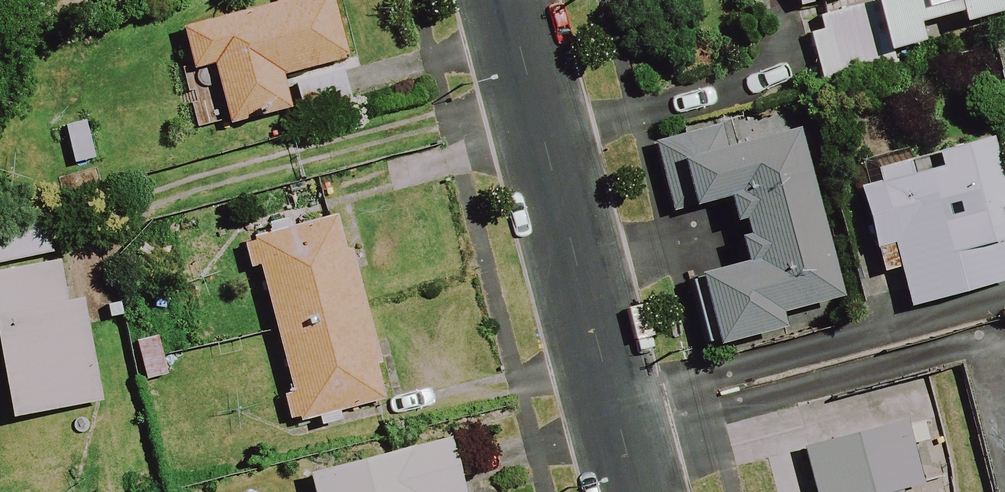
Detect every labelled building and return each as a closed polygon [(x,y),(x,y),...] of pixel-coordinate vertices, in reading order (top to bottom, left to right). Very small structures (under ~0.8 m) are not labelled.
[(327,0),(287,0),(177,30),(189,74),(210,69),(226,129),(292,111),(296,127),(357,111),(327,0)] [(810,85),(920,60),(914,32),(1004,11),(1004,0),(790,0),(810,85)] [(991,75),(1004,124),(1004,71),(991,75)] [(834,302),(798,133),(677,159),(688,208),(721,201),(735,268),(685,278),(700,349),(780,332),(776,314),(834,302)] [(872,173),(875,187),(854,192),(876,277),(894,272),(904,311),(1004,284),(1004,272),(989,210),(998,208),(982,144),(872,173)] [(41,206),(0,214),(0,267),(51,257),(41,206)] [(243,273),(255,270),(285,389),(278,391),(287,426),(294,424),(313,420),(316,429),(340,423),(338,413),(383,402),(337,219),(287,231),(284,222),(233,234),(243,273)] [(0,277),(0,395),(6,423),(99,404),(69,262),(0,277)] [(169,378),(158,335),(130,341),(141,385),(169,378)] [(899,426),(801,451),(811,491),(896,491),(914,487),(899,426)] [(444,438),(304,475),(308,491),(457,491),(444,438)]
